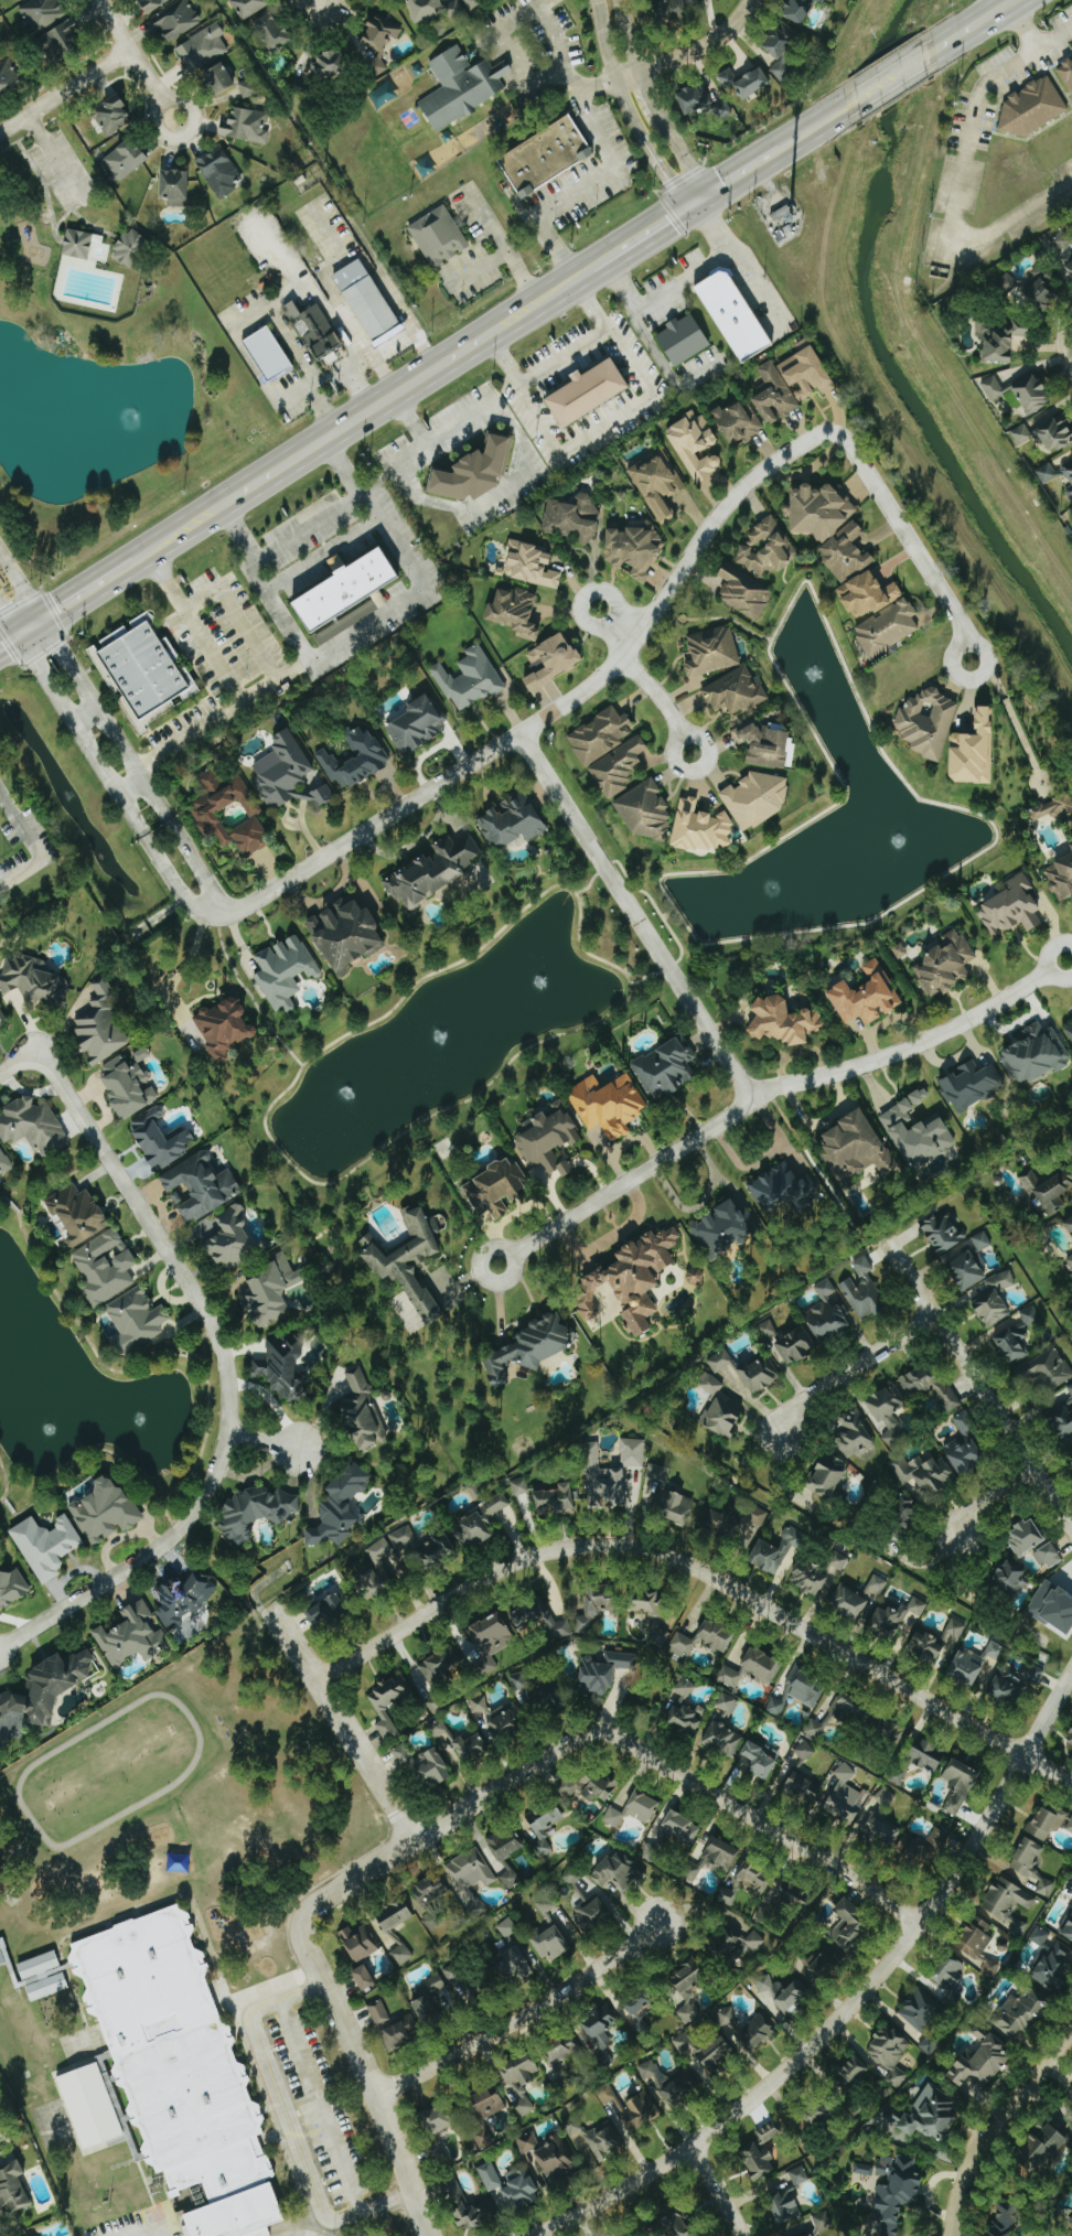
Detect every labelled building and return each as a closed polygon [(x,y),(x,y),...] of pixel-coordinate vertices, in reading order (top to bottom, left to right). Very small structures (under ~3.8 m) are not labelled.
[(34,35),(70,13),(61,0),(32,0),(18,8),(34,35)] [(171,0),(141,0),(151,14),(171,0)] [(166,42),(202,24),(190,0),(182,0),(153,15),(166,42)] [(239,21),(271,6),(268,0),(229,0),(239,21)] [(445,6),(443,0),(409,0),(416,22),(439,15),(437,8),(445,6)] [(453,18),(465,13),(460,0),(458,0),(447,5),(453,18)] [(471,11),(487,1),(487,0),(464,0),(471,11)] [(662,26),(690,20),(686,0),(665,0),(657,2),(662,26)] [(808,24),(814,1),(825,4),(827,0),(791,0),(786,17),(808,24)] [(273,52),(292,41),(275,11),(255,22),(273,52)] [(393,37),(398,39),(404,24),(374,13),(362,48),(373,52),(366,70),(379,75),(393,37)] [(780,59),(770,72),(786,84),(799,67),(784,55),(800,35),(783,21),(763,46),(780,59)] [(52,61),(82,49),(71,22),(41,34),(52,61)] [(175,46),(189,74),(230,53),(221,36),(225,34),(219,23),(175,46)] [(420,101),(436,131),(508,91),(501,78),(514,71),(508,60),(493,68),(489,59),(472,68),(460,44),(429,61),(444,88),(420,101)] [(314,53),(315,78),(346,76),(345,51),(314,53)] [(1058,65),(1071,91),(1071,58),(1058,65)] [(12,60),(0,65),(0,94),(22,85),(12,60)] [(236,86),(226,63),(204,72),(215,96),(236,86)] [(734,81),(743,99),(772,85),(763,67),(734,81)] [(736,85),(731,71),(719,76),(724,89),(736,85)] [(1008,129),(1009,128),(1013,138),(1069,115),(1053,76),(996,100),(1008,129)] [(245,99),(260,92),(252,77),(238,84),(245,99)] [(686,113),(712,102),(704,82),(677,94),(686,113)] [(134,121),(120,93),(102,102),(106,109),(95,114),(105,135),(134,121)] [(715,120),(733,114),(728,100),(710,106),(715,120)] [(219,135),(266,145),(269,131),(264,130),(268,113),(233,106),(230,122),(222,120),(219,135)] [(596,154),(573,114),(500,157),(523,197),(596,154)] [(150,158),(133,136),(103,160),(121,182),(150,158)] [(238,178),(227,147),(200,157),(216,199),(238,190),(234,179),(238,178)] [(169,207),(189,207),(190,171),(162,170),(162,199),(169,199),(169,207)] [(408,226),(433,269),(471,247),(446,204),(408,226)] [(63,255),(89,260),(94,233),(68,228),(63,255)] [(131,269),(150,240),(130,228),(112,256),(131,269)] [(1062,255),(1071,245),(1071,239),(1063,230),(1050,242),(1062,255)] [(335,273),(371,342),(400,327),(364,258),(335,273)] [(698,284),(737,363),(772,346),(733,267),(698,284)] [(1043,312),(1063,293),(1040,268),(1020,287),(1043,312)] [(1017,281),(1008,272),(996,284),(1005,293),(1017,281)] [(285,306),(317,361),(344,345),(320,304),(303,314),(295,301),(285,306)] [(712,348),(695,313),(680,320),(679,318),(666,324),(669,330),(659,335),(674,366),(712,348)] [(987,338),(984,360),(1014,363),(1015,350),(1028,352),(1031,326),(978,321),(976,337),(987,338)] [(245,339),(267,383),(294,369),(272,326),(245,339)] [(779,364),(792,390),(794,389),(801,402),(820,393),(822,397),(838,389),(816,345),(779,364)] [(559,428),(626,386),(609,356),(580,375),(576,369),(566,375),(570,380),(540,399),(559,428)] [(771,425),(801,409),(774,359),(758,368),(767,384),(753,392),(771,425)] [(750,415),(742,401),(725,411),(722,406),(712,412),(733,448),(765,429),(755,411),(750,415)] [(695,484),(726,467),(718,453),(702,462),(698,454),(720,443),(705,414),(697,417),(695,414),(666,429),(695,484)] [(1058,421),(1032,429),(1037,444),(1046,441),(1049,450),(1071,443),(1071,420),(1059,424),(1058,421)] [(1034,437),(1025,423),(1012,432),(1020,446),(1034,437)] [(513,438),(492,434),(489,429),(487,445),(491,453),(481,451),(458,463),(456,474),(432,469),(428,494),(464,501),(474,495),(477,500),(504,486),(500,478),(506,474),(513,438)] [(628,469),(661,526),(676,517),(666,500),(685,489),(663,449),(628,469)] [(1062,469),(1071,482),(1071,461),(1062,469)] [(1043,485),(1064,475),(1061,469),(1056,472),(1051,463),(1036,470),(1043,485)] [(793,534),(818,533),(819,541),(840,540),(839,525),(856,524),(855,502),(840,503),(839,487),(815,488),(815,486),(793,487),(793,506),(785,506),(786,518),(792,517),(793,534)] [(543,531),(581,537),(580,543),(594,545),(599,520),(593,519),(598,493),(575,489),(572,503),(549,499),(543,531)] [(795,563),(783,548),(792,541),(774,518),(734,550),(759,581),(776,567),(781,573),(795,563)] [(843,584),(877,560),(871,551),(865,555),(856,541),(867,533),(858,521),(819,549),(843,584)] [(608,529),(607,565),(624,565),(633,565),(632,581),(650,581),(650,563),(662,563),(662,530),(608,529)] [(561,589),(564,572),(550,569),(554,551),(512,541),(504,577),(561,589)] [(403,581),(385,548),(348,568),(341,555),(329,561),(338,577),(293,602),(312,636),(314,635),(320,645),(381,611),(373,598),(403,581)] [(719,597),(757,621),(775,594),(727,563),(719,575),(729,582),(719,597)] [(837,591),(858,624),(905,594),(897,581),(885,589),(872,569),(837,591)] [(486,621),(519,629),(517,637),(539,643),(543,628),(531,625),(538,595),(501,586),(496,604),(490,603),(486,621)] [(872,660),(921,629),(914,617),(919,614),(908,597),(854,630),(872,660)] [(143,735),(149,731),(148,727),(176,705),(175,701),(190,697),(196,693),(200,692),(198,682),(187,668),(182,669),(171,656),(170,650),(166,644),(146,618),(143,615),(133,622),(125,625),(102,643),(96,645),(86,653),(118,693),(120,700),(132,716),(133,724),(143,735)] [(687,636),(693,660),(684,662),(688,678),(742,665),(732,624),(687,636)] [(527,654),(538,673),(525,680),(532,693),(584,664),(566,632),(527,654)] [(431,668),(449,701),(453,699),(461,713),(506,688),(481,643),(466,651),(469,658),(459,663),(465,674),(453,681),(443,662),(431,668)] [(702,688),(715,714),(724,709),(729,720),(770,699),(763,684),(758,687),(747,665),(702,688)] [(942,762),(960,699),(922,688),(919,699),(910,697),(907,710),(901,708),(894,729),(907,733),(904,740),(915,743),(912,753),(942,762)] [(387,726),(403,757),(440,736),(436,728),(445,723),(429,694),(408,705),(412,712),(387,726)] [(639,734),(626,713),(621,716),(615,707),(567,737),(585,767),(639,734)] [(952,783),(994,784),(995,707),(977,707),(977,735),(953,734),(952,783)] [(315,770),(290,728),(271,740),(277,751),(253,765),(260,776),(254,780),(274,813),(305,795),(315,811),(337,798),(328,784),(311,794),(302,778),(315,770)] [(343,790),(392,766),(374,730),(365,734),(362,728),(345,736),(356,757),(337,766),(328,747),(316,753),(332,784),(339,781),(343,790)] [(787,768),(791,732),(762,728),(761,730),(742,728),(741,742),(751,743),(749,764),(787,768)] [(609,801),(631,787),(625,777),(644,765),(639,755),(650,749),(641,735),(589,767),(609,801)] [(243,774),(225,782),(218,767),(200,775),(209,796),(189,805),(206,840),(218,835),(224,848),(238,842),(245,858),(272,845),(257,815),(261,813),(243,774)] [(790,778),(756,772),(742,780),(740,788),(731,787),(721,793),(744,833),(754,827),(756,827),(784,811),(790,778)] [(613,802),(636,840),(650,832),(658,844),(680,830),(658,795),(663,793),(654,778),(613,802)] [(1071,811),(1071,798),(1071,795),(1031,809),(1035,821),(1053,815),(1054,818),(1071,811)] [(673,845),(729,853),(734,818),(697,812),(699,799),(681,796),(673,845)] [(534,803),(524,808),(518,797),(499,806),(501,808),(477,820),(494,852),(525,835),(529,842),(549,831),(534,803)] [(407,914),(467,875),(463,869),(484,855),(471,835),(456,844),(451,837),(385,879),(407,914)] [(1045,867),(1059,903),(1071,897),(1071,857),(1045,867)] [(1012,890),(977,909),(994,939),(1022,923),(1028,934),(1045,925),(1038,913),(1041,911),(1030,890),(1034,888),(1025,872),(1008,882),(1012,890)] [(338,979),(352,972),(349,965),(388,945),(370,909),(364,912),(358,900),(348,906),(345,900),(319,913),(319,915),(309,920),(338,979)] [(933,998),(945,991),(947,994),(972,978),(965,967),(978,958),(957,928),(942,938),(946,945),(912,967),(933,998)] [(257,975),(274,1013),(285,1008),(288,1014),(297,1010),(292,997),(302,993),(295,977),(306,973),(310,981),(321,976),(303,934),(274,947),(256,955),(263,973),(257,975)] [(898,959),(908,955),(904,944),(893,947),(898,959)] [(904,1005),(878,958),(863,967),(871,981),(861,986),(864,989),(855,994),(848,981),(828,992),(846,1024),(863,1015),(869,1025),(886,1015),(904,1005)] [(133,1045),(122,1025),(120,1026),(112,1010),(121,1006),(105,977),(92,984),(99,998),(90,1002),(94,1010),(71,1022),(94,1065),(133,1045)] [(216,1059),(261,1035),(255,1025),(253,1026),(237,996),(194,1019),(216,1059)] [(822,1010),(791,1015),(788,996),(752,1001),(758,1041),(787,1037),(789,1048),(811,1045),(809,1034),(825,1032),(822,1010)] [(0,1006),(0,1028),(9,1022),(0,1006)] [(1046,1033),(1040,1022),(1022,1031),(1027,1041),(1000,1055),(1015,1085),(1028,1077),(1032,1084),(1071,1064),(1071,1063),(1054,1028),(1046,1033)] [(689,1064),(696,1060),(681,1036),(633,1065),(656,1104),(681,1089),(681,1087),(697,1077),(689,1064)] [(161,1100),(152,1084),(153,1083),(141,1063),(152,1056),(147,1047),(126,1059),(123,1055),(97,1071),(127,1121),(161,1100)] [(959,1115),(1007,1087),(994,1064),(981,1072),(975,1061),(939,1081),(959,1115)] [(653,1114),(630,1074),(603,1089),(596,1076),(567,1092),(589,1132),(601,1125),(609,1139),(653,1114)] [(880,1116),(912,1170),(958,1143),(943,1119),(928,1128),(924,1122),(917,1126),(909,1113),(932,1099),(926,1088),(880,1116)] [(37,1108),(31,1095),(4,1109),(6,1112),(0,1115),(0,1138),(4,1145),(13,1141),(15,1144),(30,1137),(41,1159),(70,1144),(50,1102),(37,1108)] [(516,1138),(532,1170),(545,1164),(550,1176),(561,1171),(564,1179),(576,1173),(570,1161),(561,1165),(555,1153),(583,1139),(563,1099),(548,1107),(550,1112),(533,1120),(537,1128),(516,1138)] [(129,1123),(156,1171),(200,1147),(191,1130),(169,1142),(158,1122),(166,1117),(160,1106),(129,1123)] [(899,1171),(865,1108),(840,1121),(843,1126),(825,1136),(831,1148),(823,1152),(839,1182),(876,1162),(884,1179),(899,1171)] [(14,1170),(0,1143),(0,1177),(14,1170)] [(245,1195),(231,1169),(217,1176),(209,1162),(214,1159),(208,1150),(159,1176),(169,1194),(186,1184),(195,1200),(180,1208),(189,1225),(245,1195)] [(462,1187),(479,1216),(490,1209),(497,1221),(510,1213),(503,1201),(510,1197),(514,1204),(523,1199),(520,1194),(531,1188),(512,1157),(462,1187)] [(749,1181),(763,1216),(788,1206),(792,1216),(828,1202),(816,1173),(798,1181),(791,1164),(749,1181)] [(1033,1167),(1018,1176),(1032,1199),(1039,1195),(1051,1214),(1066,1204),(1061,1196),(1071,1189),(1071,1174),(1068,1168),(1043,1184),(1033,1167)] [(112,1228),(90,1189),(81,1194),(75,1183),(44,1200),(53,1217),(59,1214),(72,1238),(67,1240),(72,1250),(112,1228)] [(216,1219),(225,1231),(206,1245),(225,1273),(261,1249),(239,1217),(247,1212),(240,1203),(216,1219)] [(446,1250),(420,1209),(415,1212),(411,1206),(400,1213),(417,1240),(387,1259),(377,1244),(363,1253),(383,1283),(395,1274),(429,1327),(446,1316),(415,1269),(446,1250)] [(923,1221),(936,1254),(966,1242),(953,1209),(923,1221)] [(580,1281),(587,1293),(574,1300),(586,1324),(602,1316),(591,1294),(612,1284),(621,1301),(609,1307),(615,1317),(623,1312),(637,1339),(654,1330),(648,1318),(660,1313),(650,1293),(662,1287),(657,1275),(678,1265),(669,1248),(683,1241),(676,1227),(657,1236),(655,1233),(617,1252),(622,1263),(606,1271),(605,1268),(580,1281)] [(72,1253),(88,1284),(82,1287),(93,1309),(137,1285),(129,1271),(138,1266),(118,1228),(72,1253)] [(993,1245),(987,1231),(973,1237),(979,1252),(993,1245)] [(963,1290),(988,1279),(975,1250),(950,1262),(963,1290)] [(258,1328),(293,1315),(283,1291),(309,1281),(304,1269),(294,1273),(285,1251),(275,1255),(277,1262),(261,1269),(264,1277),(250,1283),(252,1290),(240,1295),(247,1313),(251,1312),(258,1328)] [(853,1263),(861,1277),(875,1270),(867,1255),(853,1263)] [(703,1285),(705,1272),(690,1269),(688,1282),(703,1285)] [(986,1327),(1012,1317),(1003,1290),(1018,1285),(1012,1270),(986,1279),(991,1294),(976,1299),(986,1327)] [(840,1284),(862,1322),(888,1307),(870,1276),(856,1284),(852,1278),(840,1284)] [(805,1313),(821,1340),(852,1323),(840,1302),(837,1304),(832,1296),(838,1292),(830,1278),(815,1287),(824,1302),(805,1313)] [(106,1306),(132,1353),(165,1335),(160,1327),(173,1320),(164,1305),(156,1310),(142,1286),(106,1306)] [(1042,1320),(1036,1305),(1021,1311),(1025,1323),(999,1334),(1011,1363),(1030,1355),(1023,1339),(1030,1336),(1026,1326),(1042,1320)] [(575,1351),(568,1326),(564,1327),(560,1313),(531,1321),(533,1329),(517,1334),(521,1346),(484,1357),(494,1389),(510,1384),(505,1365),(524,1360),(527,1372),(541,1368),(540,1362),(575,1351)] [(766,1339),(778,1335),(773,1320),(760,1324),(766,1339)] [(789,1364),(818,1348),(806,1325),(777,1341),(789,1364)] [(268,1338),(269,1361),(255,1362),(256,1378),(272,1377),(273,1392),(282,1392),(283,1402),(305,1401),(301,1337),(268,1338)] [(1045,1393),(1071,1379),(1071,1371),(1059,1346),(1028,1362),(1045,1393)] [(708,1360),(716,1374),(735,1362),(726,1348),(708,1360)] [(753,1394),(782,1378),(769,1354),(740,1369),(753,1394)] [(949,1413),(963,1405),(943,1372),(935,1377),(927,1363),(900,1379),(909,1394),(921,1387),(924,1393),(934,1387),(949,1413)] [(346,1375),(356,1394),(336,1404),(362,1454),(391,1439),(379,1417),(382,1415),(358,1369),(346,1375)] [(725,1383),(705,1371),(698,1384),(718,1396),(725,1383)] [(907,1406),(897,1384),(866,1398),(878,1423),(885,1420),(890,1432),(883,1435),(888,1447),(907,1438),(894,1412),(907,1406)] [(701,1423),(730,1439),(745,1413),(716,1396),(701,1423)] [(1049,1411),(1063,1437),(1071,1433),(1071,1399),(1049,1411)] [(836,1435),(848,1461),(877,1448),(859,1409),(841,1417),(847,1430),(836,1435)] [(944,1447),(961,1475),(992,1456),(964,1411),(953,1418),(964,1435),(944,1447)] [(590,1506),(630,1503),(627,1468),(647,1466),(645,1438),(620,1440),(623,1468),(602,1470),(599,1442),(584,1443),(590,1506)] [(831,1501),(851,1466),(828,1452),(807,1487),(831,1501)] [(918,1477),(930,1497),(959,1480),(945,1457),(938,1461),(936,1457),(925,1464),(921,1456),(909,1463),(904,1456),(891,1463),(903,1485),(918,1477)] [(362,1519),(361,1508),(352,1502),(360,1491),(371,1490),(370,1473),(351,1460),(329,1492),(330,1495),(321,1508),(322,1523),(320,1527),(306,1528),(308,1545),(323,1544),(326,1539),(332,1539),(343,1546),(353,1532),(353,1531),(362,1519)] [(668,1483),(671,1468),(651,1463),(647,1477),(668,1483)] [(91,1548),(104,1541),(103,1539),(122,1530),(123,1532),(142,1522),(115,1470),(95,1481),(100,1491),(70,1506),(91,1548)] [(516,1496),(536,1492),(534,1485),(528,1486),(526,1478),(513,1480),(516,1496)] [(560,1483),(561,1489),(536,1491),(537,1508),(555,1507),(556,1514),(575,1513),(573,1482),(560,1483)] [(301,1496),(249,1484),(247,1496),(232,1493),(221,1544),(241,1549),(243,1540),(250,1542),(255,1518),(284,1525),(285,1518),(296,1521),(301,1496)] [(688,1524),(696,1499),(660,1488),(652,1512),(688,1524)] [(473,1544),(482,1538),(484,1542),(497,1535),(487,1520),(511,1505),(503,1491),(480,1505),(482,1509),(460,1522),(473,1544)] [(914,1530),(919,1499),(898,1496),(894,1527),(914,1530)] [(769,1512),(750,1503),(745,1514),(729,1507),(726,1514),(712,1508),(705,1522),(743,1539),(754,1544),(769,1512)] [(41,1584),(68,1569),(62,1558),(86,1545),(68,1513),(56,1520),(60,1527),(47,1534),(36,1515),(11,1529),(41,1584)] [(1009,1541),(1020,1558),(1048,1539),(1033,1517),(1015,1528),(1019,1535),(1009,1541)] [(458,1553),(449,1533),(447,1533),(421,1545),(411,1525),(389,1535),(387,1538),(366,1548),(374,1564),(357,1572),(359,1581),(366,1597),(391,1593),(389,1582),(402,1577),(399,1558),(421,1548),(423,1553),(424,1557),(427,1565),(432,1564),(458,1553)] [(760,1538),(750,1561),(780,1574),(799,1532),(787,1527),(779,1546),(760,1538)] [(1044,1573),(1065,1560),(1054,1542),(1033,1555),(1044,1573)] [(850,1559),(835,1551),(828,1564),(843,1572),(850,1559)] [(831,1570),(800,1558),(793,1575),(801,1578),(797,1588),(821,1597),(831,1570)] [(1023,1578),(1028,1573),(1011,1558),(994,1577),(1016,1597),(1029,1583),(1023,1578)] [(33,1593),(19,1566),(1,1576),(0,1574),(0,1610),(33,1593)] [(156,1589),(165,1606),(157,1611),(168,1631),(185,1622),(181,1616),(220,1595),(209,1573),(201,1578),(199,1575),(183,1583),(180,1577),(156,1589)] [(888,1581),(874,1574),(865,1593),(879,1600),(888,1581)] [(1071,1632),(1071,1594),(1061,1587),(1060,1588),(1047,1580),(1028,1611),(1069,1636),(1071,1632)] [(579,1634),(597,1631),(594,1618),(604,1617),(603,1613),(619,1610),(614,1583),(584,1589),(589,1615),(576,1617),(579,1634)] [(871,1600),(841,1583),(829,1605),(859,1622),(871,1600)] [(346,1600),(340,1590),(306,1613),(315,1628),(329,1619),(333,1624),(353,1611),(346,1600)] [(648,1619),(664,1619),(665,1591),(646,1591),(646,1599),(635,1599),(634,1611),(649,1611),(648,1619)] [(880,1606),(869,1628),(896,1642),(910,1613),(921,1619),(929,1603),(912,1595),(903,1612),(891,1606),(888,1611),(880,1606)] [(569,1619),(557,1623),(549,1601),(514,1613),(520,1631),(544,1622),(551,1643),(574,1634),(569,1619)] [(493,1656),(518,1640),(499,1611),(468,1630),(483,1654),(474,1659),(485,1676),(500,1667),(493,1656)] [(676,1631),(668,1650),(692,1660),(699,1642),(727,1653),(738,1629),(709,1617),(699,1641),(676,1631)] [(942,1640),(919,1629),(909,1650),(938,1663),(940,1659),(948,1663),(967,1624),(953,1618),(942,1640)] [(974,1687),(989,1656),(999,1661),(1006,1647),(992,1640),(982,1660),(961,1649),(949,1674),(974,1687)] [(434,1687),(465,1658),(450,1641),(418,1670),(434,1687)] [(785,1661),(752,1647),(743,1667),(759,1673),(756,1680),(773,1687),(785,1661)] [(95,1678),(91,1670),(94,1657),(91,1651),(87,1651),(66,1661),(63,1654),(32,1668),(28,1686),(33,1697),(9,1691),(0,1695),(0,1718),(14,1711),(31,1715),(35,1724),(52,1728),(59,1694),(95,1678)] [(640,1654),(605,1651),(604,1662),(594,1662),(595,1657),(583,1656),(580,1683),(591,1684),(590,1693),(612,1695),(614,1668),(638,1670),(640,1654)] [(718,1680),(737,1689),(744,1674),(725,1665),(718,1680)] [(988,1693),(1019,1709),(1039,1670),(1029,1665),(1021,1680),(1000,1669),(988,1693)] [(815,1709),(828,1685),(797,1667),(779,1700),(773,1696),(766,1709),(780,1717),(791,1696),(815,1709)] [(527,1670),(510,1676),(515,1693),(533,1687),(527,1670)] [(402,1733),(385,1708),(412,1690),(401,1673),(367,1696),(383,1720),(376,1725),(388,1742),(402,1733)] [(696,1684),(684,1676),(675,1690),(687,1698),(696,1684)] [(541,1693),(533,1692),(532,1705),(558,1707),(559,1692),(541,1691),(541,1693)] [(426,1703),(436,1714),(447,1704),(437,1693),(426,1703)] [(908,1725),(840,1693),(831,1714),(899,1745),(908,1725)] [(476,1717),(491,1709),(483,1694),(468,1702),(476,1717)] [(725,1710),(724,1713),(733,1717),(740,1701),(724,1694),(718,1707),(725,1710)] [(677,1702),(667,1721),(692,1734),(702,1716),(677,1702)] [(513,1705),(487,1719),(499,1740),(525,1726),(513,1705)] [(430,1724),(438,1741),(452,1734),(444,1718),(430,1724)] [(733,1759),(746,1736),(715,1720),(703,1743),(733,1759)] [(456,1746),(468,1764),(491,1748),(479,1730),(456,1746)] [(938,1774),(949,1751),(921,1738),(910,1760),(938,1774)] [(795,1751),(806,1762),(817,1751),(806,1740),(795,1751)] [(780,1757),(748,1742),(743,1755),(754,1760),(749,1770),(769,1780),(780,1757)] [(437,1746),(414,1758),(406,1743),(397,1748),(421,1793),(453,1776),(437,1746)] [(958,1817),(982,1772),(955,1758),(943,1780),(956,1787),(945,1809),(958,1817)] [(841,1778),(824,1810),(851,1825),(867,1795),(849,1785),(856,1770),(842,1763),(835,1775),(841,1778)] [(620,1782),(596,1770),(591,1779),(578,1773),(573,1783),(563,1778),(558,1790),(577,1799),(580,1794),(596,1802),(598,1798),(609,1803),(620,1782)] [(814,1780),(793,1772),(785,1794),(815,1805),(820,1794),(810,1790),(814,1780)] [(624,1813),(611,1806),(603,1821),(618,1829),(626,1814),(649,1826),(662,1802),(637,1789),(624,1813)] [(527,1818),(542,1841),(534,1846),(541,1858),(554,1850),(544,1834),(568,1820),(555,1800),(527,1818)] [(1067,1817),(1041,1805),(1028,1832),(1047,1841),(1053,1830),(1059,1833),(1067,1817)] [(692,1848),(702,1825),(672,1811),(664,1826),(676,1832),(672,1839),(692,1848)] [(861,1833),(887,1852),(902,1832),(876,1813),(861,1833)] [(951,1837),(938,1827),(928,1839),(942,1849),(951,1837)] [(525,1848),(514,1830),(501,1838),(498,1833),(487,1839),(501,1862),(525,1848)] [(895,1851),(920,1870),(938,1848),(926,1839),(923,1843),(909,1832),(895,1851)] [(730,1872),(741,1848),(713,1836),(703,1859),(730,1872)] [(1012,1868),(1021,1871),(1016,1883),(1049,1897),(1056,1881),(1034,1872),(1045,1845),(1025,1836),(1012,1868)] [(644,1860),(659,1862),(661,1846),(646,1844),(644,1860)] [(445,1866),(463,1894),(482,1881),(486,1887),(498,1880),(476,1846),(445,1866)] [(604,1888),(612,1879),(626,1892),(641,1876),(633,1868),(637,1864),(622,1850),(613,1859),(610,1856),(591,1876),(604,1888)] [(763,1895),(775,1869),(748,1857),(739,1878),(757,1886),(754,1891),(763,1895)] [(574,1886),(584,1875),(572,1865),(563,1877),(574,1886)] [(414,1885),(421,1906),(449,1895),(442,1875),(414,1885)] [(804,1915),(815,1895),(786,1879),(775,1900),(804,1915)] [(982,1910),(1014,1922),(1010,1934),(1021,1938),(1027,1923),(1010,1916),(1015,1903),(1032,1909),(1038,1894),(1001,1880),(998,1886),(992,1883),(982,1910)] [(574,1912),(589,1932),(612,1915),(597,1895),(574,1912)] [(536,1903),(542,1915),(557,1907),(551,1896),(536,1903)] [(850,1952),(871,1928),(857,1917),(863,1910),(847,1896),(836,1909),(846,1918),(831,1936),(850,1952)] [(384,1931),(415,1920),(408,1899),(377,1911),(384,1931)] [(285,2219),(242,2235),(190,2235),(167,2169),(156,2173),(71,1943),(175,1902),(264,2132),(254,2136),(285,2219)] [(779,1913),(762,1906),(756,1921),(773,1928),(779,1913)] [(981,1953),(997,1928),(976,1915),(956,1947),(984,1966),(981,1971),(994,1980),(1003,1967),(981,1953)] [(508,1940),(521,1931),(511,1917),(498,1926),(508,1940)] [(1071,1940),(1071,1919),(1062,1933),(1071,1940)] [(380,1951),(364,1922),(341,1935),(357,1964),(380,1951)] [(541,1934),(539,1930),(530,1934),(541,1960),(551,1955),(553,1960),(572,1951),(560,1925),(541,1934)] [(1052,1933),(1038,1925),(1031,1939),(1044,1947),(1052,1933)] [(766,1941),(755,1929),(744,1940),(733,1928),(721,1940),(734,1954),(740,1948),(748,1957),(766,1941)] [(0,1939),(0,1966),(7,1964),(4,1953),(9,1951),(4,1937),(0,1939)] [(817,1986),(845,1956),(825,1938),(797,1969),(817,1986)] [(534,1969),(517,1942),(501,1953),(506,1960),(498,1965),(510,1985),(534,1969)] [(1061,1994),(1071,1972),(1071,1949),(1059,1943),(1053,1954),(1043,1949),(1029,1977),(1061,1994)] [(415,1958),(407,1944),(391,1952),(399,1967),(415,1958)] [(24,1980),(62,1966),(56,1950),(18,1964),(24,1980)] [(967,1963),(945,1955),(935,1984),(945,1987),(942,1998),(953,2002),(967,1963)] [(669,1973),(687,2004),(677,2010),(686,2025),(705,2014),(690,1990),(710,1978),(697,1957),(669,1973)] [(378,1985),(367,1964),(353,1972),(364,1992),(378,1985)] [(70,1988),(64,1972),(26,1986),(33,2003),(70,1988)] [(764,1994),(766,1992),(792,2016),(809,1997),(794,1983),(787,1991),(767,1973),(755,1986),(764,1994)] [(1022,2043),(1051,1998),(1031,1985),(1012,2015),(1004,2011),(995,2026),(1022,2043)] [(625,2007),(636,2018),(656,1997),(646,1987),(625,2007)] [(899,2011),(927,2038),(920,2046),(930,2056),(942,2043),(928,2031),(947,2011),(922,1987),(899,2011)] [(443,2018),(432,1995),(413,2003),(424,2026),(443,2018)] [(377,2027),(392,2020),(382,1999),(368,2006),(377,2027)] [(580,2023),(606,2064),(613,2059),(607,2048),(614,2044),(606,2030),(619,2023),(608,2005),(580,2023)] [(717,2027),(736,2024),(734,2008),(715,2010),(717,2027)] [(777,2030),(759,2014),(737,2037),(755,2054),(777,2030)] [(422,2037),(412,2017),(380,2032),(391,2052),(422,2037)] [(899,2089),(909,2075),(897,2066),(913,2044),(886,2026),(867,2054),(892,2071),(886,2080),(899,2089)] [(698,2050),(688,2032),(673,2040),(684,2058),(698,2050)] [(974,2059),(966,2053),(948,2078),(968,2092),(973,2084),(986,2093),(1013,2055),(1005,2050),(1009,2044),(993,2033),(974,2059)] [(737,2053),(724,2035),(698,2053),(714,2075),(730,2064),(727,2060),(737,2053)] [(554,2069),(582,2055),(573,2037),(545,2051),(554,2069)] [(540,2072),(532,2053),(502,2066),(523,2117),(535,2111),(525,2085),(536,2081),(533,2075),(540,2072)] [(854,2086),(872,2069),(859,2056),(842,2073),(854,2086)] [(638,2068),(645,2081),(652,2077),(671,2109),(700,2093),(688,2073),(670,2083),(655,2058),(638,2068)] [(662,2114),(654,2099),(646,2092),(633,2099),(625,2108),(612,2086),(609,2083),(596,2090),(605,2107),(615,2101),(620,2111),(612,2120),(590,2132),(577,2121),(566,2127),(572,2139),(595,2159),(594,2160),(599,2164),(613,2156),(636,2131),(659,2118),(662,2114)] [(915,2137),(919,2130),(942,2144),(965,2105),(929,2083),(906,2121),(896,2116),(892,2123),(915,2137)] [(502,2094),(494,2097),(491,2089),(475,2095),(483,2119),(508,2110),(502,2094)] [(432,2134),(455,2126),(448,2106),(425,2113),(432,2134)] [(755,2181),(776,2172),(771,2160),(776,2159),(768,2140),(781,2135),(776,2122),(754,2131),(759,2142),(742,2149),(755,2181)] [(1052,2122),(1018,2159),(1039,2178),(1071,2142),(1071,2141),(1052,2122)] [(481,2149),(494,2142),(486,2127),(474,2134),(481,2149)] [(523,2154),(541,2147),(535,2132),(518,2139),(523,2154)] [(560,2137),(535,2152),(551,2180),(576,2166),(560,2137)] [(918,2173),(920,2166),(910,2164),(911,2157),(897,2155),(896,2158),(881,2155),(878,2174),(890,2177),(888,2186),(880,2184),(873,2221),(880,2222),(878,2235),(899,2235),(904,2206),(919,2209),(925,2175),(918,2173)] [(21,2177),(26,2175),(21,2162),(0,2170),(0,2188),(1,2190),(0,2190),(0,2208),(9,2204),(13,2213),(32,2206),(21,2177)] [(479,2168),(489,2193),(504,2187),(494,2162),(479,2168)] [(789,2172),(796,2186),(810,2180),(804,2166),(789,2172)] [(503,2190),(512,2212),(542,2200),(533,2177),(527,2179),(523,2168),(506,2175),(511,2187),(503,2190)] [(469,2229),(500,2220),(494,2201),(468,2208),(460,2181),(446,2185),(459,2228),(468,2226),(469,2229)] [(804,2216),(794,2187),(769,2196),(779,2225),(804,2216)] [(680,2201),(662,2207),(673,2235),(693,2235),(680,2201)] [(834,2226),(827,2211),(813,2217),(819,2232),(834,2226)] [(1010,2225),(1017,2225),(1017,2216),(993,2216),(993,2235),(1010,2235),(1010,2225)]
